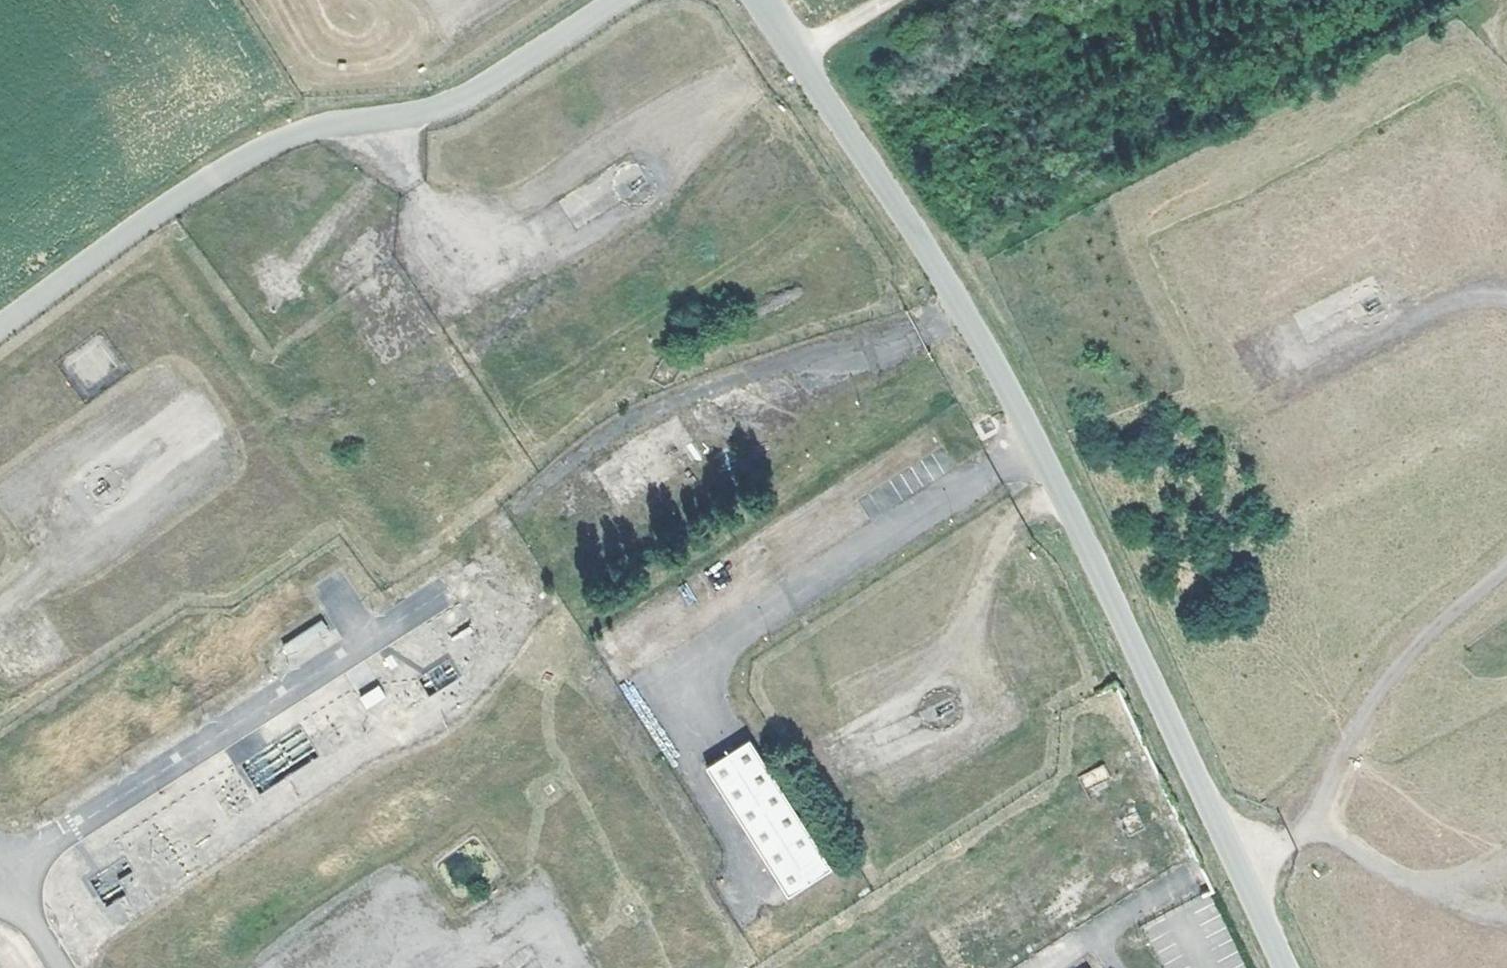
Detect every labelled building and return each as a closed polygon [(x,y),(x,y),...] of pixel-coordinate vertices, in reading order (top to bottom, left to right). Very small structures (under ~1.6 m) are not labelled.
[(280,646),(293,668),(337,640),(323,619),(280,646)] [(433,688),(457,675),(449,661),(425,674),(433,688)] [(367,709),(385,697),(377,685),(359,697),(367,709)] [(832,871),(749,743),(705,770),(787,898),(832,871)] [(1079,776),(1085,788),(1109,776),(1103,764),(1079,776)]
